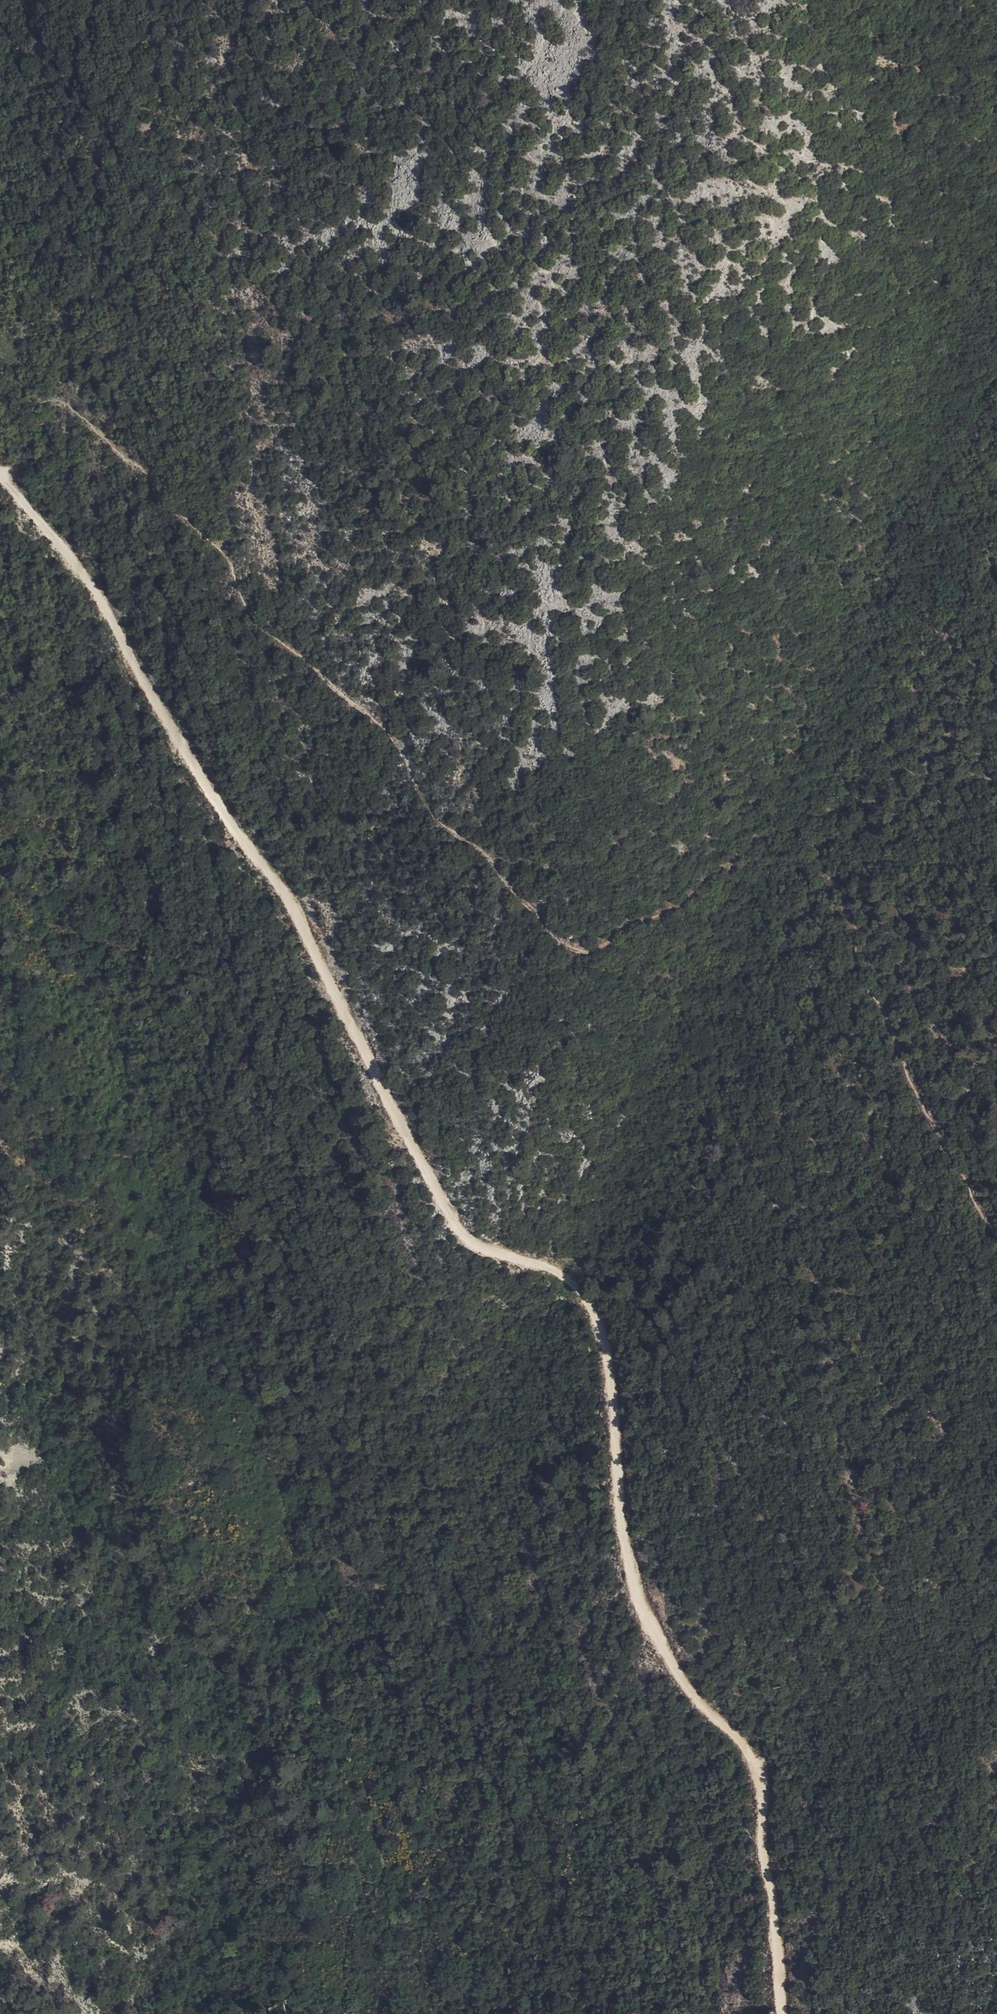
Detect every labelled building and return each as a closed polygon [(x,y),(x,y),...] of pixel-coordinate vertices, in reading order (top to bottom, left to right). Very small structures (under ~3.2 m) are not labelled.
[(374,1680),(359,1686),(363,1697),(378,1691),(374,1680)] [(588,1807),(574,1814),(579,1825),(594,1817),(588,1807)] [(315,2010),(306,1997),(299,2000),(301,2007),(303,2013),(305,2013),(315,2010)] [(337,1999),(328,2006),(334,2013),(342,2013),(346,2011),(337,1999)] [(295,2013),(298,2013),(301,2007),(299,2000),(292,2002),(295,2013)] [(281,2013),(295,2013),(292,2002),(279,2006),(281,2013)]
